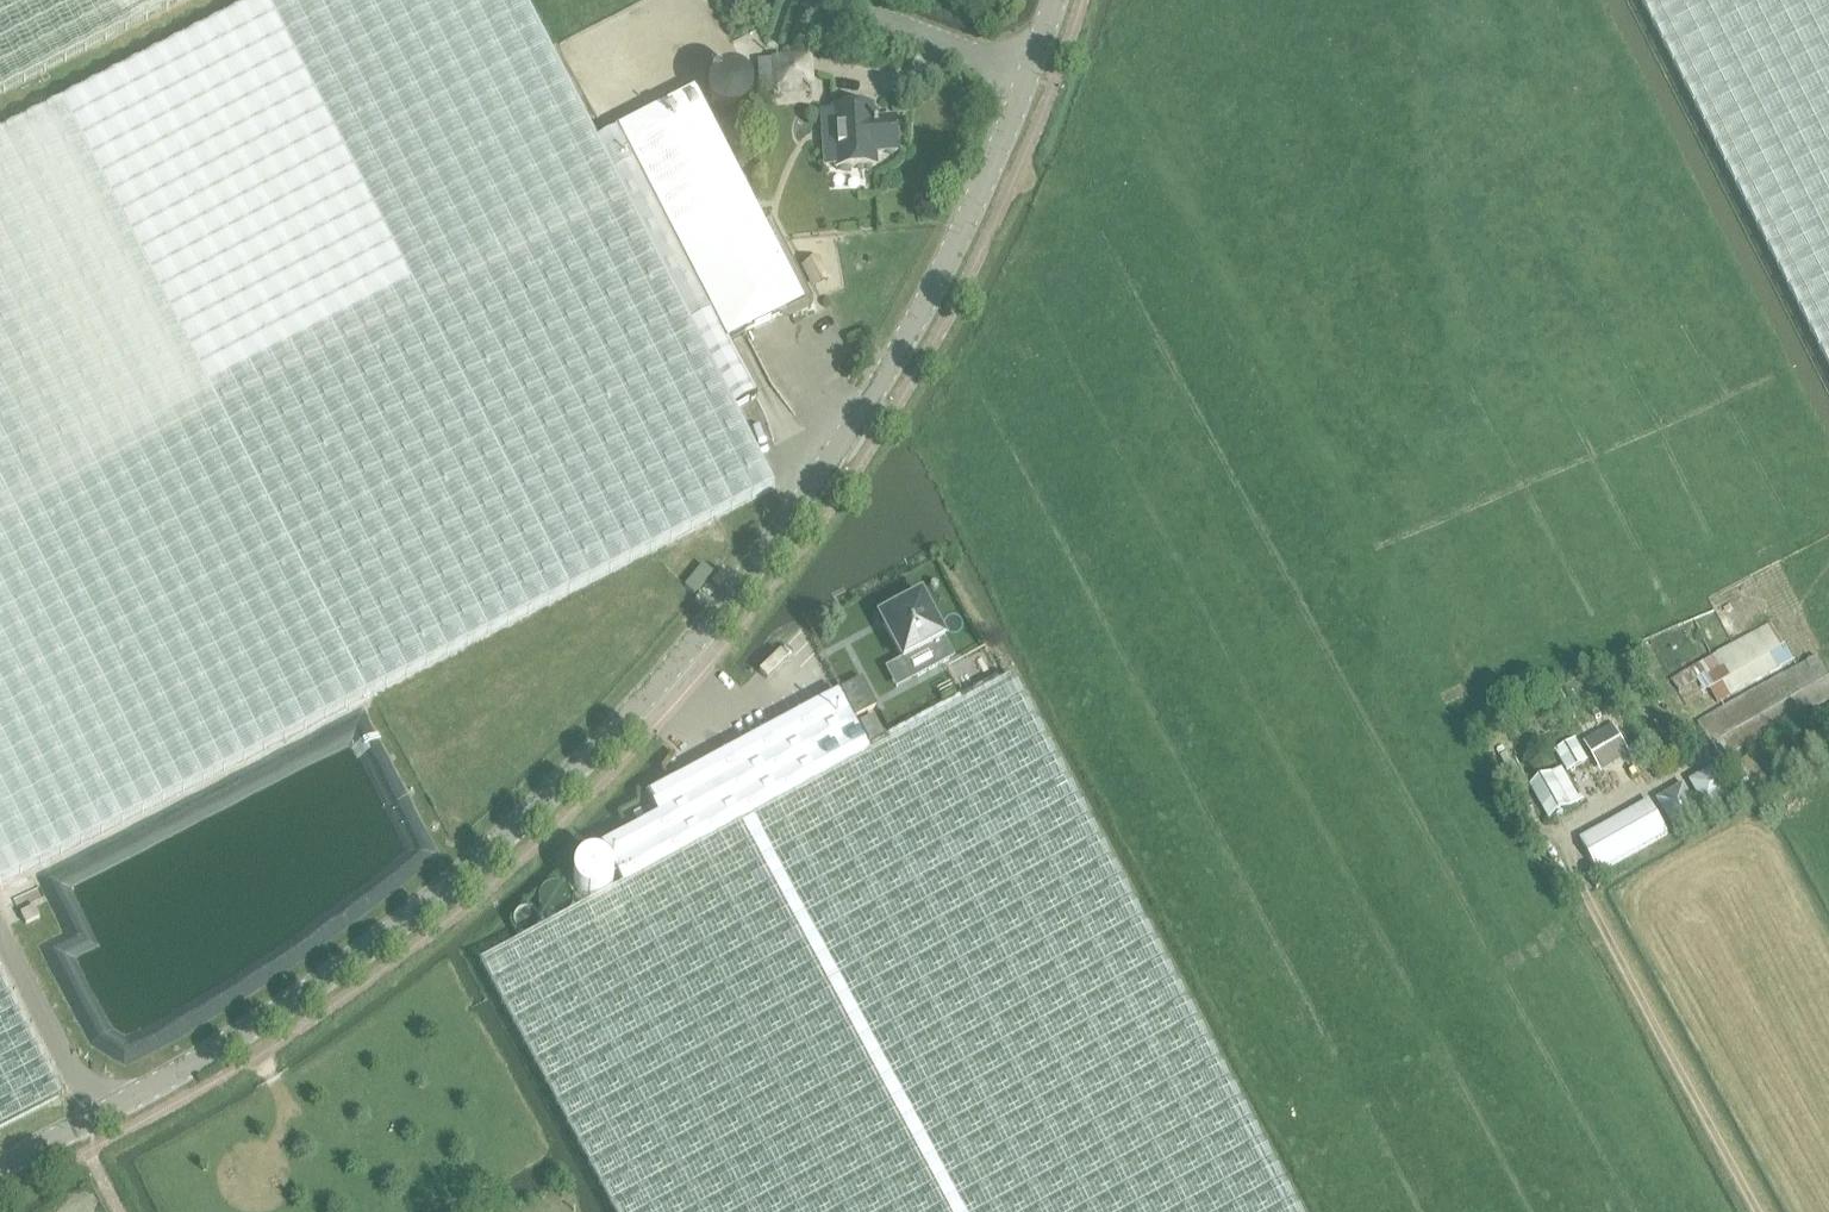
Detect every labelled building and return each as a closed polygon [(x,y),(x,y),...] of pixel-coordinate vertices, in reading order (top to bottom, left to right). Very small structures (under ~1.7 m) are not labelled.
[(0,135),(0,884),(361,699),(768,490),(769,489),(774,487),(735,411),(757,399),(728,342),(789,311),(793,320),(808,312),(812,309),(813,304),(812,300),(772,221),(763,225),(695,91),(597,141),(524,0),(263,0),(0,135)] [(184,0),(0,0),(0,94),(184,0)] [(1828,365),(1828,0),(1642,0),(1828,365)] [(772,58),(774,99),(815,97),(813,57),(772,58)] [(743,86),(741,84),(739,82),(737,81),(735,80),(732,80),(730,80),(727,80),(725,81),(723,82),(721,84),(719,85),(718,87),(717,90),(716,92),(716,95),(716,97),(717,100),(718,102),(719,104),(721,106),(723,107),(725,109),(728,109),(730,110),(733,110),(735,109),(738,108),(740,107),(742,105),(743,103),(745,101),(745,98),(746,96),(746,93),(745,91),(744,88),(743,86)] [(873,107),(833,110),(833,112),(836,169),(836,170),(876,167),(875,154),(897,153),(895,120),(873,121),(873,107)] [(726,141),(737,136),(730,122),(719,128),(726,141)] [(817,261),(805,267),(812,282),(825,275),(817,261)] [(902,662),(943,640),(920,596),(878,618),(902,662)] [(1771,622),(1682,675),(1689,688),(1692,687),(1699,699),(1711,692),(1719,705),(1794,661),(1771,622)] [(1721,763),(1828,702),(1828,676),(1819,658),(1699,726),(1721,763)] [(481,964),(615,1211),(1298,1211),(1010,678),(869,754),(837,694),(647,796),(658,817),(601,847),(622,887),(481,964)] [(862,679),(840,690),(856,719),(877,708),(862,679)] [(886,738),(874,716),(860,723),(872,745),(886,738)] [(1613,725),(1585,742),(1599,766),(1627,749),(1613,725)] [(1577,744),(1554,757),(1562,771),(1562,770),(1565,775),(1588,763),(1578,746),(1577,744)] [(1768,782),(1746,750),(1722,765),(1744,798),(1768,782)] [(1550,821),(1581,804),(1565,775),(1562,770),(1562,771),(1531,787),(1550,821)] [(1600,874),(1654,843),(1674,832),(1656,799),(1636,811),(1581,841),(1600,874)] [(574,874),(574,878),(574,881),(575,884),(576,888),(578,890),(581,893),(583,895),(586,896),(590,897),(593,898),(596,897),(600,897),(603,895),(606,894),(608,891),(610,889),(612,886),(613,882),(614,879),(614,876),(613,872),(612,869),(610,866),(608,864),(605,861),(602,860),(599,859),(596,858),(593,858),(589,858),(586,859),(583,861),(580,863),(578,865),(576,868),(575,871),(574,874)] [(39,917),(34,907),(20,914),(26,924),(39,917)] [(61,1097),(0,978),(0,1129),(61,1097)]
